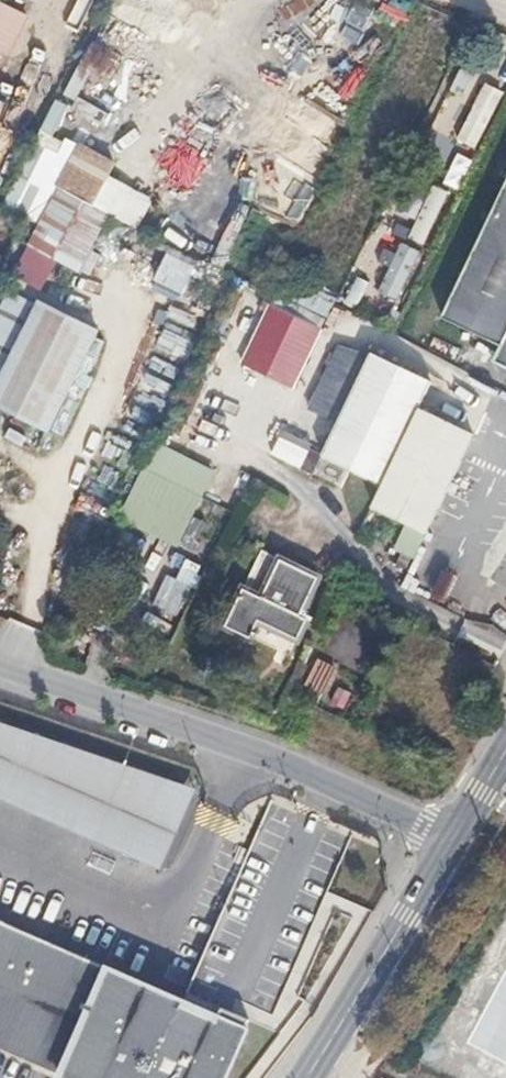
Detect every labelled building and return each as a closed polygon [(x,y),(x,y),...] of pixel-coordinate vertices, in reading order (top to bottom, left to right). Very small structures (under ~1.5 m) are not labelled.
[(21,56),(38,15),(2,0),(0,0),(0,48),(21,56)] [(114,177),(122,160),(82,141),(20,277),(48,289),(60,261),(88,274),(114,217),(141,230),(156,196),(114,177)] [(435,169),(410,227),(425,234),(450,176),(435,169)] [(445,316),(502,344),(494,361),(505,367),(505,190),(445,316)] [(244,241),(255,208),(239,203),(228,236),(244,241)] [(397,242),(374,291),(393,301),(417,251),(397,242)] [(362,277),(347,301),(358,308),(373,284),(362,277)] [(329,317),(279,295),(246,367),(296,390),(329,317)] [(0,382),(0,405),(50,429),(59,410),(77,375),(100,329),(40,300),(27,327),(4,373),(0,382)] [(4,373),(27,327),(12,321),(0,344),(0,382),(4,373)] [(323,454),(381,482),(383,483),(397,454),(395,451),(400,441),(417,406),(429,380),(371,353),(323,454)] [(381,482),(369,506),(424,533),(429,524),(446,488),(472,433),(417,406),(400,441),(395,451),(397,454),(383,483),(381,482)] [(313,474),(323,454),(310,448),(312,444),(284,430),(273,455),(313,474)] [(159,441),(122,517),(198,554),(210,529),(195,522),(220,471),(159,441)] [(262,552),(255,566),(236,608),(257,617),(298,639),(307,620),(297,615),(314,579),(262,552)] [(185,580),(166,575),(157,608),(185,616),(200,564),(191,561),(185,580)] [(499,658),(505,644),(505,637),(469,620),(460,640),(499,658)] [(307,688),(326,694),(337,664),(318,657),(307,688)] [(0,698),(0,790),(144,855),(179,779),(0,698)] [(0,916),(0,1046),(70,1077),(225,1077),(251,1019),(224,1007),(218,1021),(185,1006),(187,1001),(0,916)]
